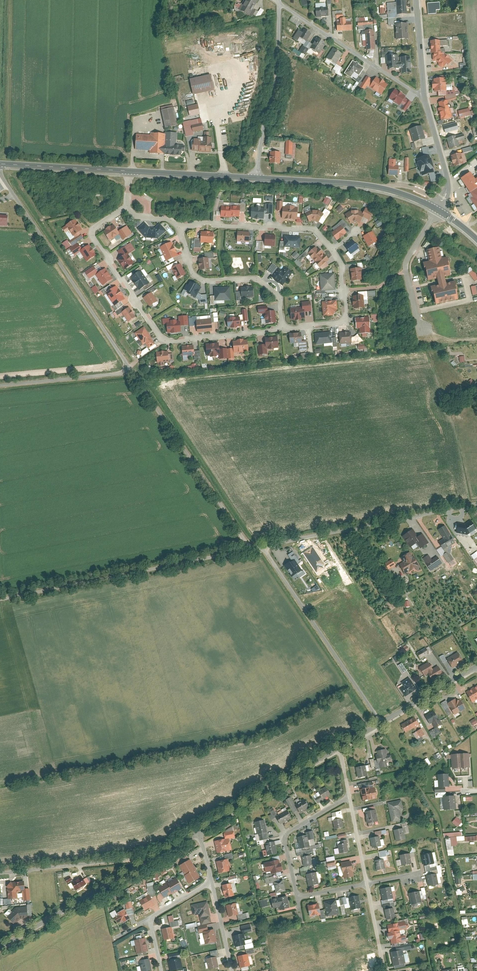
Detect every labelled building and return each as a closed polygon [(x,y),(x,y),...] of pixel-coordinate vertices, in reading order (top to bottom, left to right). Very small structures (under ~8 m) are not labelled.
[(241,9),(251,15),(259,0),(247,0),(241,9)] [(398,14),(408,14),(407,0),(397,0),(398,14)] [(426,3),(427,14),(436,14),(436,10),(439,10),(439,2),(426,3)] [(328,7),(317,7),(317,17),(329,16),(328,7)] [(368,17),(356,18),(356,21),(357,21),(358,30),(370,29),(370,25),(372,24),(372,20),(368,20),(368,17)] [(341,22),(338,22),(338,31),(354,30),(353,22),(347,22),(347,18),(341,18),(341,22)] [(408,23),(396,24),(397,39),(409,39),(408,23)] [(312,34),(304,29),(299,36),(307,42),(312,34)] [(375,30),(366,30),(367,50),(376,50),(375,30)] [(318,37),(311,48),(320,54),(327,43),(318,37)] [(441,40),(432,41),(432,53),(441,53),(441,40)] [(334,48),(328,58),(337,64),(343,54),(334,48)] [(441,53),(432,53),(432,58),(447,70),(453,61),(441,53)] [(399,54),(387,55),(387,64),(390,64),(390,69),(402,68),(402,74),(412,73),(411,56),(401,57),(402,62),(399,62),(399,54)] [(354,60),(345,73),(352,77),(355,72),(361,75),(365,68),(354,60)] [(211,74),(191,78),(195,94),(215,90),(211,74)] [(389,84),(377,76),(370,87),(382,95),(389,84)] [(447,78),(434,79),(435,92),(447,91),(447,78)] [(407,96),(396,89),(390,98),(401,105),(407,96)] [(449,100),(439,102),(441,108),(439,108),(442,121),(453,118),(449,100)] [(177,125),(173,105),(160,107),(164,128),(177,125)] [(196,114),(195,106),(186,107),(187,115),(196,114)] [(470,108),(459,111),(461,118),(472,115),(470,108)] [(182,122),(185,137),(194,135),(193,132),(203,130),(202,123),(198,123),(197,119),(182,122)] [(423,125),(411,128),(414,142),(426,138),(423,125)] [(166,131),(166,133),(165,154),(182,155),(183,150),(185,150),(185,145),(177,145),(178,132),(166,131)] [(151,134),(137,133),(136,149),(151,150),(151,153),(165,154),(166,133),(152,132),(151,134)] [(464,133),(447,137),(450,148),(461,146),(459,141),(466,139),(464,133)] [(204,138),(194,138),(193,151),(212,152),(213,137),(204,136),(204,138)] [(281,151),(271,151),(271,163),(281,163),(281,151)] [(461,152),(452,155),(455,166),(465,163),(461,152)] [(397,159),(390,158),(389,174),(400,175),(400,165),(396,165),(397,159)] [(460,181),(476,211),(476,178),(475,179),(471,172),(460,181)] [(325,197),(323,203),(328,205),(331,200),(325,197)] [(231,206),(222,206),(221,216),(232,217),(232,215),(240,216),(241,205),(231,205),(231,206)] [(344,209),(340,205),(335,209),(339,213),(344,209)] [(299,207),(283,206),(283,218),(298,219),(299,207)] [(265,208),(252,207),(252,217),(265,219),(265,208)] [(312,210),(306,213),(310,222),(313,220),(317,220),(320,222),(325,213),(320,210),(312,210)] [(351,210),(346,214),(352,223),(355,221),(358,221),(361,223),(366,213),(360,210),(351,210)] [(0,214),(0,225),(8,226),(8,215),(0,214)] [(381,219),(375,223),(377,227),(383,224),(381,219)] [(82,231),(75,220),(66,226),(73,237),(82,231)] [(167,232),(161,224),(155,229),(151,229),(146,222),(139,228),(149,241),(156,241),(167,232)] [(342,225),(332,233),(338,240),(348,232),(342,225)] [(114,226),(104,232),(111,242),(121,236),(114,226)] [(374,230),(364,236),(369,246),(379,240),(374,230)] [(215,232),(203,231),(202,242),(214,243),(215,232)] [(251,231),(239,231),(238,241),(250,241),(251,231)] [(276,235),(266,234),(265,245),(276,246),(276,235)] [(81,235),(69,243),(66,240),(61,243),(65,249),(83,238),(81,235)] [(301,236),(286,235),(285,246),(301,247),(301,236)] [(353,239),(346,245),(352,254),(360,247),(353,239)] [(172,244),(160,249),(166,263),(178,257),(172,244)] [(97,256),(89,245),(80,252),(88,263),(97,256)] [(317,246),(309,253),(321,267),(330,259),(317,246)] [(451,277),(447,259),(441,260),(439,248),(426,251),(429,263),(424,264),(428,282),(437,280),(438,286),(431,287),(434,305),(458,300),(454,282),(446,284),(445,278),(451,277)] [(128,252),(118,259),(125,269),(135,263),(128,252)] [(209,271),(208,258),(198,259),(199,272),(209,271)] [(297,259),(294,262),(299,267),(302,264),(297,259)] [(187,276),(181,266),(173,270),(178,280),(187,276)] [(279,267),(272,276),(284,285),(294,271),(287,266),(283,270),(279,267)] [(362,267),(351,268),(352,281),(363,279),(362,267)] [(466,270),(474,281),(476,279),(476,276),(471,267),(466,270)] [(113,280),(106,270),(97,276),(104,287),(113,280)] [(150,282),(142,270),(132,277),(140,289),(150,282)] [(335,272),(321,273),(322,290),(336,289),(335,272)] [(186,291),(197,297),(202,286),(191,281),(186,291)] [(231,286),(215,287),(215,300),(231,299),(231,286)] [(254,286),(242,287),(242,297),(255,297),(254,286)] [(116,287),(107,294),(116,307),(125,300),(116,287)] [(159,300),(153,292),(145,297),(151,306),(159,300)] [(364,294),(354,295),(355,308),(365,307),(364,294)] [(338,300),(323,301),(324,315),(334,315),(338,309),(338,300)] [(304,306),(291,308),(292,320),(306,318),(304,306)] [(130,308),(122,313),(128,323),(136,318),(130,308)] [(276,310),(265,311),(266,323),(277,322),(276,310)] [(240,316),(228,317),(229,327),(241,326),(240,316)] [(370,316),(357,317),(357,328),(361,328),(361,333),(371,333),(370,316)] [(212,318),(197,319),(198,332),(213,331),(212,318)] [(181,321),(167,322),(168,333),(182,331),(181,321)] [(156,344),(145,326),(135,332),(144,345),(147,342),(150,348),(156,344)] [(332,331),(316,333),(317,344),(333,342),(332,331)] [(352,331),(340,332),(341,344),(353,343),(352,331)] [(302,332),(290,333),(291,343),(303,342),(302,332)] [(278,336),(266,337),(267,349),(280,347),(278,336)] [(248,339),(234,341),(235,352),(249,351),(248,339)] [(220,342),(207,344),(208,356),(221,354),(220,342)] [(195,344),(183,345),(184,356),(196,355),(195,344)] [(136,354),(138,357),(141,355),(142,356),(149,351),(146,347),(136,354)] [(169,351),(157,352),(158,362),(170,361),(169,351)] [(459,523),(457,532),(468,534),(476,528),(472,520),(466,524),(459,523)] [(446,525),(439,529),(444,538),(440,541),(445,549),(456,543),(446,525)] [(414,529),(403,536),(411,547),(422,540),(414,529)] [(287,556),(291,562),(294,560),(298,565),(300,563),(293,552),(287,556)] [(411,552),(402,558),(405,562),(401,565),(406,573),(421,564),(415,555),(414,556),(411,552)] [(430,554),(424,558),(432,570),(443,562),(438,556),(433,559),(430,554)] [(387,570),(395,565),(392,559),(384,564),(387,570)] [(291,578),(302,571),(298,565),(294,560),(291,562),(284,567),(291,578)] [(426,647),(418,652),(421,659),(430,653),(426,647)] [(446,656),(453,667),(466,661),(459,648),(446,656)] [(433,668),(429,661),(420,667),(426,676),(429,674),(433,680),(444,673),(439,665),(433,668)] [(403,663),(399,665),(404,672),(408,670),(403,663)] [(404,685),(401,687),(406,696),(418,688),(410,677),(402,682),(404,685)] [(467,692),(473,702),(476,700),(476,686),(467,692)] [(451,702),(452,706),(454,713),(466,710),(463,698),(459,699),(451,701),(451,702)] [(451,702),(447,700),(442,703),(446,710),(448,708),(452,706),(451,702)] [(434,710),(425,716),(430,725),(432,723),(435,729),(438,727),(442,724),(434,710)] [(415,717),(401,725),(405,733),(419,725),(415,717)] [(435,729),(429,732),(433,738),(442,733),(438,727),(435,729)] [(426,734),(422,728),(417,731),(421,737),(426,734)] [(386,749),(377,751),(380,769),(390,767),(386,749)] [(470,753),(452,754),(453,768),(471,767),(470,753)] [(428,758),(422,761),(425,767),(431,764),(428,758)] [(365,765),(356,767),(358,778),(368,776),(365,765)] [(449,773),(439,774),(439,779),(439,786),(451,785),(449,773)] [(326,786),(313,794),(318,803),(331,795),(326,786)] [(375,786),(361,788),(364,801),(378,797),(375,786)] [(446,788),(436,789),(436,797),(441,797),(444,797),(444,795),(447,795),(446,788)] [(447,795),(444,795),(444,797),(445,809),(457,808),(456,795),(447,795)] [(305,798),(296,803),(301,812),(310,807),(305,798)] [(403,799),(388,802),(392,822),(403,820),(401,809),(405,808),(403,799)] [(377,808),(366,811),(368,823),(379,821),(377,808)] [(289,809),(277,815),(281,824),(293,817),(289,809)] [(463,821),(457,816),(453,821),(459,826),(463,821)] [(342,818),(333,820),(335,829),(345,827),(342,818)] [(264,819),(255,821),(258,833),(267,831),(264,819)] [(404,828),(394,830),(397,841),(406,838),(404,828)] [(461,831),(445,833),(447,856),(454,855),(453,846),(457,845),(456,836),(462,836),(461,831)] [(308,834),(298,836),(301,848),(310,845),(308,834)] [(380,835),(371,837),(373,847),(382,845),(380,835)] [(230,837),(215,840),(218,852),(233,849),(230,837)] [(347,839),(338,841),(340,853),(349,851),(347,839)] [(275,841),(266,843),(268,855),(278,852),(275,841)] [(377,869),(386,868),(385,860),(388,859),(386,849),(379,851),(381,859),(375,859),(377,869)] [(436,851),(423,853),(428,885),(439,883),(438,877),(443,876),(441,864),(438,865),(436,851)] [(398,865),(412,863),(410,852),(400,854),(401,859),(397,860),(398,865)] [(312,854),(303,856),(305,866),(315,864),(312,854)] [(228,858),(217,861),(220,873),(231,870),(228,858)] [(191,859),(180,865),(190,883),(201,877),(196,869),(197,869),(191,859)] [(280,859),(265,862),(267,872),(271,871),(272,872),(284,869),(282,862),(281,862),(280,859)] [(350,860),(340,862),(344,878),(354,876),(350,860)] [(327,870),(336,868),(334,862),(326,864),(327,870)] [(318,871),(307,874),(309,886),(320,883),(318,871)] [(83,875),(72,881),(77,889),(88,883),(83,875)] [(167,882),(159,886),(165,897),(172,893),(173,894),(183,887),(177,877),(168,883),(167,882)] [(284,879),(275,881),(277,892),(287,890),(284,879)] [(8,888),(9,898),(19,898),(18,893),(21,890),(26,890),(25,880),(14,881),(8,888)] [(231,882),(223,884),(226,897),(235,895),(231,882)] [(391,886),(382,888),(383,900),(394,898),(391,886)] [(421,889),(409,892),(411,904),(421,902),(421,899),(427,897),(424,887),(421,888),(421,889)] [(150,894),(140,900),(146,910),(156,904),(150,894)] [(288,895),(272,898),(274,908),(280,907),(281,909),(291,907),(288,895)] [(360,895),(350,897),(352,909),(362,907),(360,895)] [(337,898),(325,900),(328,916),(340,913),(337,898)] [(260,901),(261,907),(268,906),(266,899),(260,901)] [(208,901),(192,904),(194,915),(200,914),(201,917),(211,915),(208,901)] [(236,902),(227,904),(229,916),(239,914),(236,902)] [(320,902),(308,904),(310,916),(322,914),(320,902)] [(16,907),(8,916),(15,924),(21,918),(29,917),(28,906),(16,907)] [(394,907),(385,909),(387,918),(396,917),(394,907)] [(118,915),(115,917),(118,923),(122,921),(124,923),(131,918),(126,908),(118,913),(118,915)] [(399,922),(388,924),(392,944),(403,941),(399,922)] [(240,926),(242,933),(251,931),(249,924),(240,926)] [(172,926),(163,928),(165,939),(175,937),(172,926)] [(215,928),(203,931),(206,943),(218,941),(215,928)] [(243,933),(234,935),(236,946),(246,944),(243,933)] [(146,937),(135,939),(138,953),(149,950),(146,937)] [(404,949),(392,951),(394,965),(407,963),(404,949)] [(248,953),(238,955),(241,967),(251,965),(248,953)] [(217,956),(207,958),(209,969),(220,966),(217,956)] [(170,960),(172,970),(174,970),(184,969),(182,957),(170,960)] [(140,960),(142,970),(145,970),(153,969),(150,958),(140,960)] [(358,962),(359,970),(372,970),(370,960),(358,962)]
